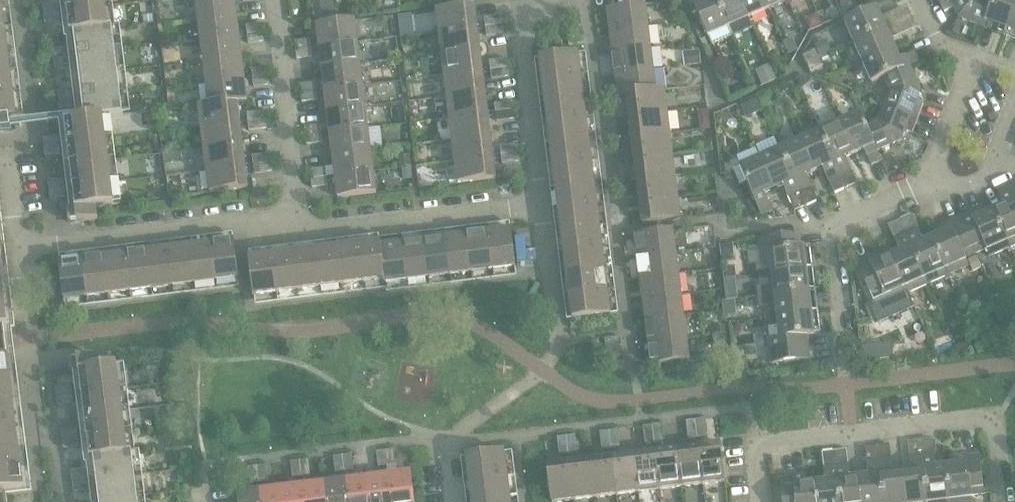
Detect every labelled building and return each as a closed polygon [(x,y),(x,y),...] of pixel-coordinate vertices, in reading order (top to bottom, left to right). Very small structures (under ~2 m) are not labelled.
[(10,117),(10,116),(22,115),(21,108),(17,78),(15,65),(16,65),(12,35),(11,35),(10,22),(8,0),(0,0),(0,132),(12,130),(10,117)] [(70,223),(98,219),(96,207),(114,205),(103,118),(124,116),(113,28),(109,28),(105,0),(66,0),(71,34),(75,33),(85,119),(65,122),(76,209),(68,210),(70,223)] [(199,20),(237,15),(235,0),(196,0),(199,20)] [(716,0),(703,0),(694,5),(708,37),(729,28),(716,0)] [(740,0),(716,0),(729,28),(749,19),(740,0)] [(749,19),(769,10),(764,0),(740,0),(749,19)] [(769,10),(788,1),(788,0),(764,0),(769,10)] [(944,12),(954,8),(959,18),(985,28),(987,22),(994,1),(990,0),(939,0),(944,12)] [(1005,36),(1014,11),(1014,0),(994,0),(994,1),(987,22),(1000,27),(998,33),(1005,36)] [(43,6),(44,14),(60,12),(59,3),(43,6)] [(607,10),(610,32),(648,26),(646,5),(607,10)] [(893,11),(901,34),(918,27),(910,5),(893,11)] [(437,11),(439,33),(478,28),(475,6),(437,11)] [(845,22),(854,43),(891,27),(887,17),(882,19),(877,8),(845,22)] [(807,13),(811,28),(822,25),(818,10),(807,13)] [(1005,36),(1014,39),(1014,11),(1005,36)] [(61,21),(60,12),(44,14),(45,23),(61,21)] [(239,36),(237,15),(199,20),(201,41),(239,36)] [(484,18),(485,27),(503,25),(502,16),(484,18)] [(317,25),(320,47),(358,43),(355,21),(317,25)] [(246,27),(247,35),(263,33),(262,25),(246,27)] [(503,25),(485,27),(487,36),(504,34),(503,25)] [(567,28),(568,37),(584,35),(583,26),(567,28)] [(610,32),(613,53),(651,48),(648,26),(610,32)] [(891,27),(854,43),(863,64),(895,49),(890,38),(895,36),(891,27)] [(439,33),(442,54),(480,50),(478,28),(439,33)] [(263,33),(247,35),(249,44),(264,42),(263,33)] [(584,35),(568,37),(569,46),(585,44),(584,35)] [(201,41),(204,63),(242,58),(239,36),(201,41)] [(295,42),(296,50),(312,48),(311,40),(295,42)] [(320,47),(322,69),(361,64),(358,43),(320,47)] [(53,49),(54,58),(70,56),(69,47),(53,49)] [(312,48),(296,50),(297,60),(313,58),(312,48)] [(651,48),(613,53),(616,75),(654,70),(651,48)] [(900,59),(895,49),(863,64),(872,83),(884,78),(910,66),(920,62),(916,52),(900,59)] [(480,50),(442,54),(445,76),(483,71),(480,50)] [(802,57),(806,65),(820,59),(816,51),(802,57)] [(700,53),(684,54),(686,67),(702,65),(700,53)] [(536,60),(539,82),(587,76),(584,54),(536,60)] [(70,56),(54,58),(55,67),(71,65),(70,56)] [(204,63),(207,84),(245,79),(242,58),(204,63)] [(490,61),(491,70),(509,68),(508,59),(490,61)] [(820,59),(806,65),(809,73),(823,67),(820,59)] [(361,64),(322,69),(325,90),(363,86),(361,64)] [(885,106),(918,119),(924,103),(917,100),(921,91),(910,66),(884,78),(890,91),(885,106)] [(770,67),(757,73),(763,87),(776,81),(770,67)] [(252,69),(253,78),(269,76),(268,68),(252,69)] [(509,68),(491,70),(492,79),(510,77),(509,68)] [(627,95),(656,91),(654,70),(616,75),(618,97),(627,96),(627,95)] [(445,76),(447,97),(485,93),(483,71),(445,76)] [(269,76),(253,78),(254,87),(270,85),(269,76)] [(539,82),(541,104),(589,98),(587,76),(539,82)] [(802,77),(798,79),(803,90),(808,88),(813,81),(802,77)] [(207,84),(209,105),(237,102),(238,103),(247,101),(245,79),(207,84)] [(300,85),(301,93),(317,91),(316,83),(300,85)] [(779,88),(782,96),(792,92),(788,84),(779,88)] [(325,90),(328,112),(366,107),(363,86),(325,90)] [(58,92),(59,101),(75,99),(74,90),(58,92)] [(627,95),(627,96),(629,117),(667,112),(665,90),(656,91),(627,95)] [(317,91),(301,93),(302,102),(318,100),(317,91)] [(485,93),(447,97),(450,119),(488,114),(485,93)] [(541,104),(544,125),(592,119),(589,98),(541,104)] [(75,99),(59,101),(60,110),(76,108),(75,99)] [(745,120),(763,112),(758,100),(740,108),(745,120)] [(209,105),(199,106),(202,128),(240,123),(238,103),(237,102),(209,105)] [(495,104),(496,113),(514,111),(513,102),(495,104)] [(918,119),(885,106),(879,120),(866,126),(865,126),(877,151),(901,140),(905,130),(913,133),(918,119)] [(368,128),(366,107),(328,112),(330,133),(368,128)] [(247,113),(248,122),(266,120),(265,111),(247,113)] [(514,111),(496,113),(497,122),(515,120),(514,111)] [(629,117),(632,139),(670,133),(667,112),(629,117)] [(865,126),(866,126),(860,113),(840,122),(854,154),(865,150),(872,166),(882,161),(877,151),(865,126)] [(450,119),(452,140),(491,135),(488,114),(450,119)] [(544,125),(547,147),(594,141),(592,119),(544,125)] [(266,120),(248,122),(249,131),(267,129),(266,120)] [(840,122),(820,131),(846,189),(857,184),(846,158),(854,154),(840,122)] [(240,123),(202,128),(205,150),(243,145),(240,123)] [(305,127),(306,136),(322,134),(321,125),(305,127)] [(372,128),(375,147),(385,145),(382,127),(372,128)] [(330,133),(333,154),(371,150),(368,128),(330,133)] [(820,131),(800,140),(815,172),(823,168),(835,194),(846,189),(820,131)] [(670,133),(632,139),(635,160),(673,155),(670,133)] [(322,134),(306,136),(308,145),(323,143),(322,134)] [(491,135),(452,140),(455,161),(493,157),(491,135)] [(43,138),(44,147),(60,146),(59,137),(43,138)] [(800,140),(780,149),(806,206),(818,201),(806,176),(815,172),(800,140)] [(547,147),(549,168),(597,162),(595,147),(594,141),(547,147)] [(205,150),(207,171),(245,166),(243,145),(205,150)] [(500,147),(501,156),(519,154),(518,145),(500,147)] [(60,146),(44,147),(45,156),(61,155),(60,146)] [(780,149),(761,158),(775,190),(783,186),(795,211),(806,206),(780,149)] [(333,154),(335,176),(374,171),(371,150),(333,154)] [(252,156),(253,165),(271,163),(270,154),(252,156)] [(519,154),(501,156),(502,165),(520,163),(519,154)] [(675,176),(673,155),(635,160),(637,182),(675,176)] [(493,157),(455,161),(458,184),(496,179),(493,157)] [(775,190),(761,158),(733,170),(740,185),(747,182),(761,215),(771,210),(764,194),(775,190)] [(597,162),(549,168),(552,190),(600,184),(597,162)] [(271,163),(253,165),(254,174),(272,172),(271,163)] [(245,166),(207,171),(210,193),(248,188),(245,166)] [(311,170),(312,178),(328,177),(326,168),(311,170)] [(374,171),(335,176),(338,198),(376,194),(374,171)] [(675,176),(637,182),(640,203),(678,198),(675,176)] [(328,177),(312,178),(313,188),(329,186),(328,177)] [(48,181),(49,190),(65,189),(64,180),(48,181)] [(1005,185),(1014,207),(1014,181),(1005,185)] [(552,190),(555,212),(603,206),(600,184),(552,190)] [(1009,248),(1014,246),(1014,207),(1005,185),(997,189),(1004,205),(993,210),(1009,248)] [(65,189),(49,190),(51,199),(67,198),(65,189)] [(678,198),(640,203),(643,225),(681,220),(678,198)] [(555,212),(557,233),(605,228),(603,206),(555,212)] [(959,218),(975,254),(987,249),(990,257),(1009,248),(993,210),(983,214),(980,209),(959,218)] [(14,322),(0,210),(0,324),(14,322)] [(899,221),(928,284),(947,276),(930,238),(922,242),(911,216),(899,221)] [(930,238),(947,276),(968,266),(965,259),(975,254),(959,218),(939,227),(941,233),(930,238)] [(928,284),(899,221),(889,226),(900,252),(890,256),(908,293),(928,284)] [(488,226),(494,274),(504,272),(516,270),(510,224),(488,226)] [(467,229),(472,276),(484,274),(484,275),(494,274),(488,226),(467,229)] [(557,233),(560,255),(608,249),(605,228),(557,233)] [(467,229),(445,232),(451,279),(461,278),(461,277),(472,276),(467,229)] [(635,235),(638,257),(676,252),(674,231),(635,235)] [(424,234),(429,281),(441,280),(451,279),(445,232),(424,234)] [(402,237),(408,284),(418,283),(429,281),(424,234),(402,237)] [(211,237),(217,285),(227,283),(238,281),(233,235),(211,237)] [(771,263),(772,274),(813,269),(810,246),(799,248),(798,235),(759,240),(762,264),(771,263)] [(358,239),(364,286),(374,285),(386,283),(380,240),(379,236),(358,239)] [(189,240),(195,287),(206,285),(206,286),(217,285),(211,237),(189,240)] [(380,240),(386,283),(386,287),(398,285),(398,286),(408,284),(402,237),(380,240)] [(336,242),(342,288),(353,287),(353,288),(364,286),(358,239),(336,242)] [(195,287),(189,240),(168,243),(174,290),(184,289),(184,288),(195,287)] [(336,242),(315,244),(321,292),(331,290),(342,288),(336,242)] [(147,245),(152,292),(164,291),(174,290),(168,243),(147,245)] [(293,247),(299,294),(310,292),(310,293),(321,292),(315,244),(293,247)] [(147,245),(125,248),(131,295),(141,294),(152,292),(147,245)] [(272,250),(278,297),(288,296),(288,295),(299,294),(293,247),(272,250)] [(104,251),(110,298),(121,296),(121,297),(131,295),(125,248),(104,251)] [(560,255),(563,276),(611,270),(608,249),(560,255)] [(278,297),(272,250),(250,252),(256,299),(268,298),(278,297)] [(104,251),(82,253),(88,301),(98,299),(110,298),(104,251)] [(638,257),(641,279),(679,274),(676,252),(638,257)] [(88,301),(82,253),(60,256),(66,303),(78,301),(78,302),(88,301)] [(908,293),(890,256),(881,260),(878,254),(857,264),(873,300),(884,295),(888,302),(908,293)] [(816,290),(813,269),(772,274),(773,286),(758,288),(759,298),(816,290)] [(611,270),(563,276),(566,298),(613,292),(611,270)] [(679,274),(641,279),(643,300),(682,296),(679,274)] [(776,305),(777,317),(818,312),(816,290),(759,298),(760,307),(776,305)] [(613,292),(566,298),(568,320),(616,314),(615,307),(613,292)] [(643,300),(646,322),(684,317),(682,296),(643,300)] [(864,297),(857,298),(857,308),(865,307),(864,297)] [(818,312),(777,317),(779,328),(766,329),(771,364),(785,363),(796,362),(796,361),(810,360),(807,336),(821,334),(818,312)] [(684,317),(646,322),(649,344),(687,339),(684,317)] [(726,335),(725,324),(714,325),(716,336),(726,335)] [(606,340),(607,348),(623,346),(621,338),(606,340)] [(687,339),(649,344),(652,365),(690,361),(687,339)] [(623,346),(607,348),(608,357),(624,355),(623,346)] [(26,486),(25,479),(21,449),(19,436),(20,436),(16,406),(14,393),(15,393),(11,363),(10,363),(9,356),(0,357),(0,489),(26,486)] [(74,373),(80,373),(91,459),(95,459),(100,501),(139,501),(133,453),(129,454),(118,367),(99,369),(98,357),(70,361),(71,374),(74,373)] [(57,388),(58,397),(74,395),(73,386),(57,388)] [(74,395),(58,397),(60,406),(75,404),(74,395)] [(695,421),(697,439),(706,438),(704,420),(695,421)] [(697,439),(695,421),(686,422),(689,440),(697,439)] [(652,426),(655,444),(664,443),(661,425),(652,426)] [(655,444),(652,426),(643,427),(646,445),(655,444)] [(63,431),(64,440),(80,438),(79,429),(63,431)] [(610,431),(612,449),(620,448),(618,430),(610,431)] [(612,449),(610,431),(600,432),(603,450),(612,449)] [(567,437),(569,455),(578,453),(576,436),(567,437)] [(569,455),(567,437),(558,438),(560,456),(569,455)] [(80,438),(64,440),(65,449),(81,447),(80,438)] [(920,440),(928,501),(949,501),(945,465),(935,467),(932,439),(920,440)] [(906,501),(928,501),(920,440),(908,441),(911,469),(902,470),(906,501)] [(884,501),(906,501),(902,470),(892,471),(889,443),(877,445),(884,501)] [(698,447),(703,485),(725,482),(721,444),(698,447)] [(859,475),(862,501),(884,501),(877,445),(865,446),(868,474),(859,475)] [(698,447),(677,449),(682,488),(703,485),(698,447)] [(859,475),(849,476),(846,448),(834,449),(841,501),(862,501),(859,475)] [(656,452),(660,490),(682,488),(677,449),(656,452)] [(816,479),(818,501),(841,501),(834,449),(822,450),(825,478),(816,479)] [(386,451),(388,467),(397,466),(395,450),(386,451)] [(388,467),(386,451),(377,452),(379,468),(388,467)] [(461,459),(464,480),(513,474),(511,459),(510,452),(461,459)] [(634,455),(639,493),(660,490),(656,452),(634,455)] [(342,456),(344,472),(354,471),(352,455),(342,456)] [(613,457),(617,495),(639,493),(634,455),(613,457)] [(949,501),(972,501),(972,496),(984,494),(979,455),(956,458),(956,464),(945,465),(949,501)] [(344,472),(342,456),(334,457),(336,473),(344,472)] [(613,457),(591,460),(596,498),(617,495),(613,457)] [(300,462),(302,477),(311,476),(309,460),(300,462)] [(591,460),(570,462),(574,501),(596,498),(591,460)] [(302,477),(300,462),(291,463),(293,479),(302,477)] [(570,462),(548,465),(552,501),(564,501),(574,501),(570,462)] [(257,467),(259,483),(268,482),(266,466),(257,467)] [(259,483),(257,467),(248,468),(250,484),(259,483)] [(138,472),(142,501),(148,501),(144,472),(138,472)] [(392,501),(414,501),(411,472),(389,475),(392,501)] [(73,475),(74,484),(90,482),(88,473),(73,475)] [(464,480),(466,501),(467,501),(516,496),(513,474),(464,480)] [(816,479),(805,480),(805,474),(781,476),(782,482),(774,483),(776,501),(818,501),(816,479)] [(370,501),(392,501),(389,475),(367,478),(370,501)] [(345,480),(348,501),(370,501),(367,478),(345,480)] [(325,483),(327,501),(348,501),(345,480),(325,483)] [(90,482),(74,484),(75,493),(91,491),(90,482)] [(305,501),(327,501),(325,483),(303,485),(305,501)] [(283,501),(305,501),(303,485),(281,488),(283,501)] [(260,491),(261,501),(283,501),(281,488),(260,491)] [(260,491),(238,493),(239,501),(261,501),(260,491)]
